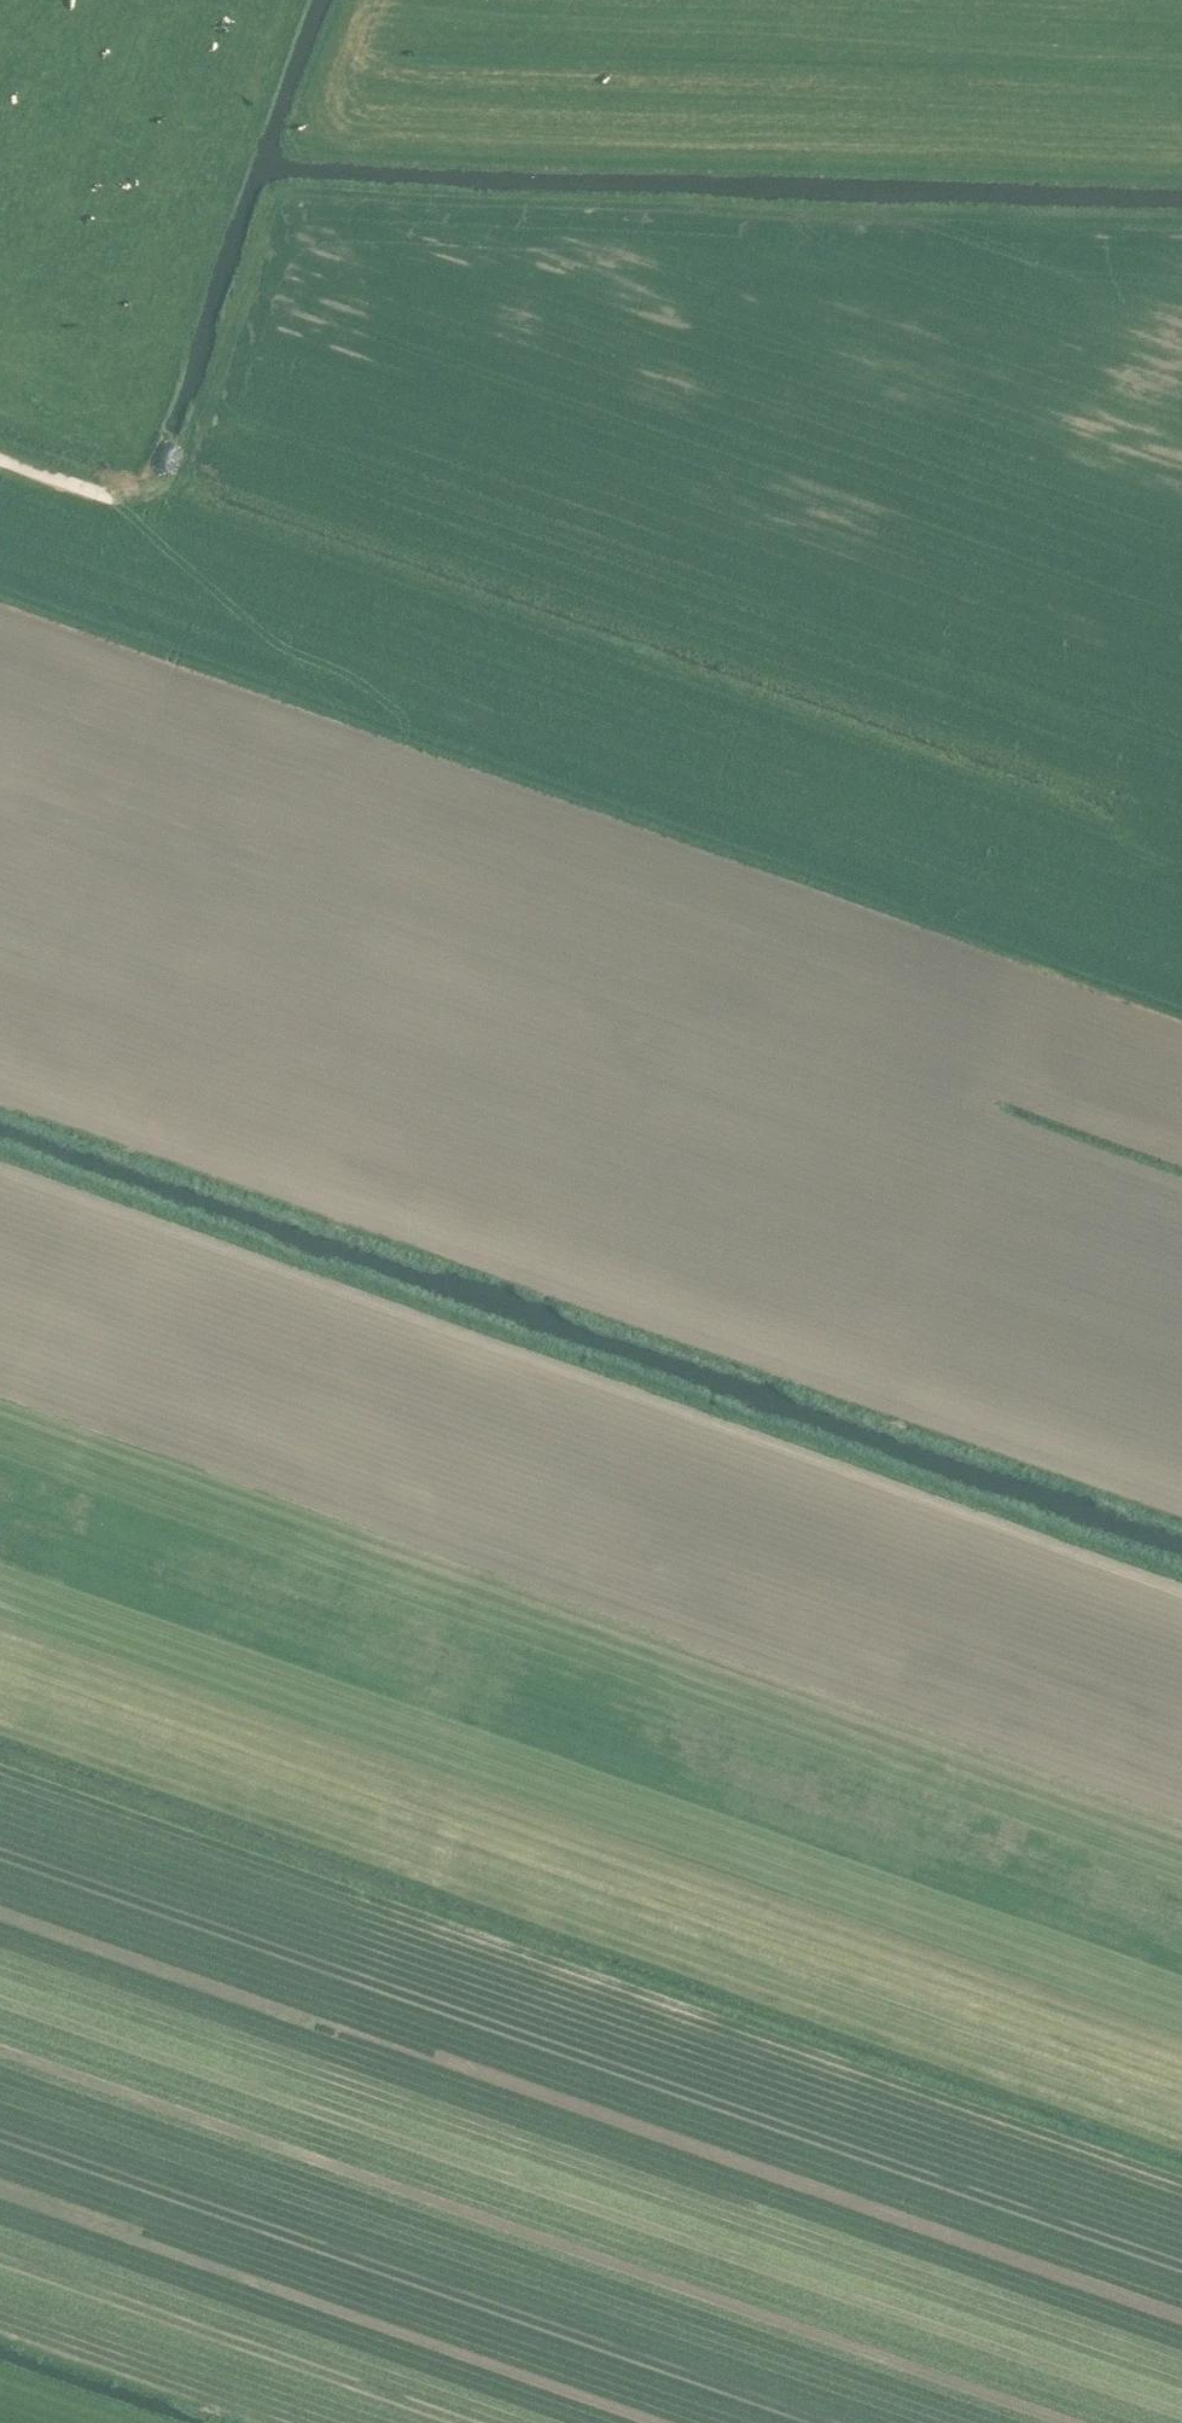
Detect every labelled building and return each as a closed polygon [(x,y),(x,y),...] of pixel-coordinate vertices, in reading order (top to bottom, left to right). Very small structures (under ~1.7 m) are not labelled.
[(912,1303),(929,1308),(933,1295),(916,1290),(912,1303)]
